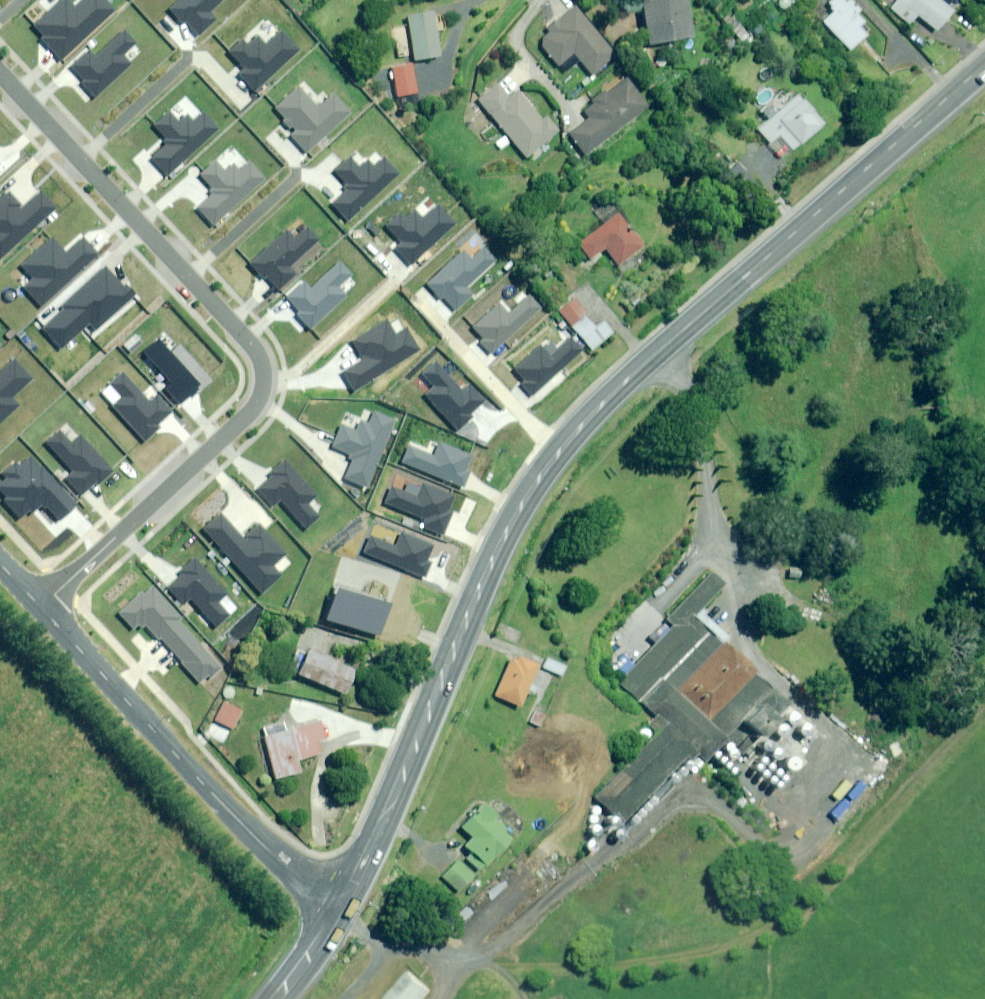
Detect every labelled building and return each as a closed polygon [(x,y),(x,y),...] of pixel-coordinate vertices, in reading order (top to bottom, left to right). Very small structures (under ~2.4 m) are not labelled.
[(34,25),(44,37),(42,38),(61,58),(114,11),(104,0),(82,0),(75,7),(69,0),(62,0),(34,25)] [(168,11),(180,24),(185,21),(198,35),(216,18),(209,11),(222,0),(180,0),(168,11)] [(685,0),(647,0),(640,1),(648,45),(692,37),(685,0)] [(780,13),(791,3),(788,0),(770,0),(780,13)] [(842,0),(829,0),(825,3),(833,11),(821,22),(847,50),(864,35),(856,26),(861,21),(853,12),(856,9),(847,0),(845,0),(843,2),(842,0)] [(908,25),(914,17),(933,32),(951,10),(939,0),(895,0),(888,9),(908,25)] [(574,6),(546,30),(548,32),(538,41),(558,66),(574,53),(592,75),(615,56),(574,6)] [(442,55),(434,10),(407,15),(414,60),(442,55)] [(727,39),(734,47),(740,41),(745,47),(757,37),(734,10),(722,19),(734,33),(727,39)] [(89,51),(72,67),(84,81),(82,83),(94,97),(130,64),(122,55),(136,43),(125,31),(95,57),(89,51)] [(239,75),(254,91),(299,51),(282,32),(266,46),(257,37),(246,47),(241,41),(230,51),(246,69),(239,75)] [(419,92),(412,62),(391,66),(398,97),(419,92)] [(648,105),(627,76),(582,109),(589,119),(568,134),(582,153),(648,105)] [(510,96),(498,83),(471,106),(477,113),(483,108),(527,159),(559,131),(547,116),(543,119),(518,90),(510,96)] [(300,86),(275,108),(295,131),(290,136),(306,153),(351,113),(334,94),(319,108),(300,86)] [(821,123),(794,93),(765,121),(755,130),(767,143),(774,137),(788,153),(821,123)] [(170,112),(155,125),(170,142),(151,159),(165,175),(218,128),(204,113),(195,122),(188,114),(179,122),(170,112)] [(331,203),(348,221),(400,175),(385,157),(374,167),(369,161),(360,169),(349,157),(334,170),(349,187),(331,203)] [(199,208),(214,224),(230,210),(231,211),(267,180),(250,161),(240,170),(235,164),(227,171),(217,160),(201,175),(217,192),(199,208)] [(0,201),(0,259),(1,259),(56,208),(41,192),(23,209),(8,193),(0,201)] [(588,208),(600,223),(573,245),(586,261),(601,249),(621,272),(647,250),(642,244),(614,211),(602,196),(588,208)] [(399,214),(386,225),(401,242),(395,248),(410,264),(455,224),(438,205),(421,220),(415,212),(405,221),(399,214)] [(287,230),(250,263),(276,291),(296,273),(290,265),(319,239),(307,227),(294,238),(287,230)] [(23,288),(40,307),(97,254),(82,239),(67,253),(53,238),(24,266),(34,277),(23,288)] [(464,251),(428,283),(441,298),(443,296),(455,310),(473,294),(466,286),(495,260),(484,247),(471,258),(464,251)] [(305,282),(287,298),(300,312),(298,314),(309,327),(345,296),(337,287),(351,274),(340,263),(311,289),(305,282)] [(63,310),(43,329),(61,348),(88,323),(96,331),(135,294),(109,266),(63,309),(63,310)] [(480,344),(488,354),(540,308),(529,296),(509,315),(499,304),(474,327),(485,339),(480,344)] [(592,329),(581,316),(569,326),(590,351),(611,332),(601,321),(592,329)] [(343,372),(354,390),(418,350),(405,330),(396,336),(387,321),(353,342),(364,359),(343,372)] [(521,385),(530,395),(582,349),(571,338),(551,356),(541,345),(515,368),(527,381),(521,385)] [(201,384),(160,340),(145,354),(172,383),(166,389),(180,404),(201,384)] [(14,359),(0,372),(0,423),(18,405),(10,397),(31,377),(14,359)] [(462,390),(435,362),(423,374),(434,386),(424,396),(457,430),(471,417),(469,415),(485,399),(470,383),(462,390)] [(151,400),(123,371),(111,383),(124,397),(112,408),(144,441),(160,427),(157,424),(172,410),(158,394),(151,400)] [(346,478),(366,487),(396,420),(372,410),(366,424),(360,421),(356,432),(341,425),(332,446),(355,456),(346,478)] [(59,429),(46,442),(73,471),(66,478),(81,494),(88,487),(91,490),(113,470),(81,435),(72,443),(59,429)] [(409,445),(402,463),(461,488),(469,471),(466,469),(472,455),(438,441),(432,455),(409,445)] [(0,485),(0,492),(6,499),(1,504),(19,523),(41,502),(58,520),(76,503),(32,455),(20,466),(15,461),(2,473),(7,478),(0,485)] [(270,478),(258,489),(273,505),(279,499),(306,528),(319,515),(307,503),(315,495),(284,462),(269,476),(270,478)] [(392,487),(384,504),(426,522),(423,528),(442,536),(452,512),(448,510),(454,497),(424,484),(418,498),(392,487)] [(220,512),(202,528),(263,592),(281,575),(272,565),(285,552),(259,525),(245,538),(220,512)] [(371,535),(364,552),(426,578),(432,563),(427,561),(433,545),(403,532),(397,546),(371,535)] [(181,576),(168,588),(182,604),(189,598),(216,627),(230,614),(218,601),(227,593),(195,559),(179,574),(181,576)] [(182,618),(153,587),(146,593),(143,591),(120,613),(134,628),(140,622),(157,639),(160,636),(203,682),(221,665),(179,621),(182,618)] [(339,589),(327,620),(381,635),(392,604),(339,589)] [(804,721),(692,618),(630,685),(723,771),(755,737),(774,754),(804,721)] [(306,653),(296,649),(287,669),(345,696),(357,669),(309,647),(306,653)] [(520,708),(527,691),(534,694),(537,686),(528,682),(536,663),(516,654),(514,660),(508,657),(491,696),(520,708)] [(566,666),(547,657),(541,668),(560,677),(566,666)] [(243,710),(223,699),(212,720),(233,731),(243,710)] [(543,719),(533,713),(528,721),(539,727),(543,719)] [(296,762),(314,757),(315,765),(332,761),(330,754),(322,717),(285,725),(284,719),(260,725),(273,781),(299,775),(296,762)] [(664,729),(596,801),(626,829),(694,756),(664,729)] [(499,820),(502,817),(485,801),(459,827),(470,838),(462,846),(470,853),(464,859),(477,871),(513,833),(499,820)] [(473,876),(457,860),(441,876),(457,892),(473,876)] [(412,967),(384,998),(418,998),(431,984),(412,967)]
